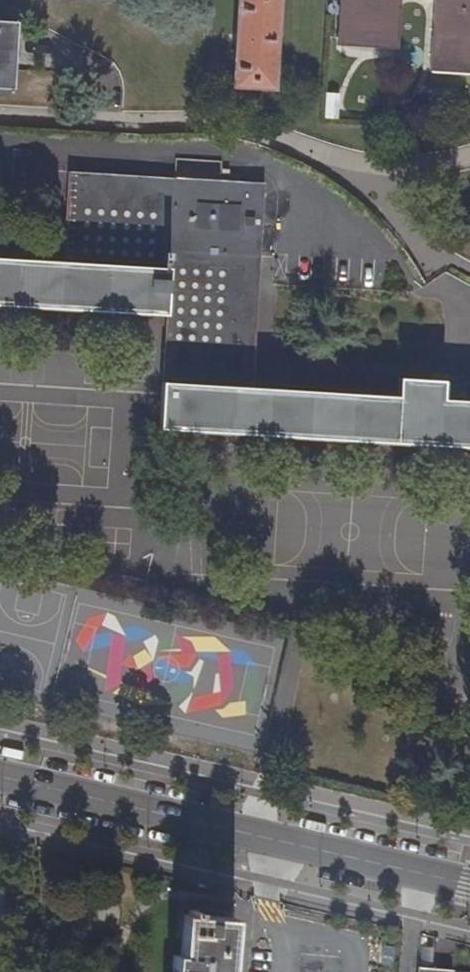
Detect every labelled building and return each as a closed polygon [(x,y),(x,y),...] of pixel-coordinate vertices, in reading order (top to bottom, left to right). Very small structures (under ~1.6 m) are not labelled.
[(235,87),(275,89),(280,0),(240,0),(235,87)] [(346,39),(392,42),(394,0),(348,0),(346,39)] [(431,71),(469,73),(469,0),(435,0),(431,71)] [(14,90),(18,22),(0,22),(0,89),(14,90)] [(328,95),(327,117),(338,118),(340,96),(328,95)] [(461,401),(444,400),(445,382),(432,381),(400,379),(399,397),(254,388),(265,184),(69,173),(64,262),(0,259),(0,305),(104,312),(104,313),(106,314),(106,312),(147,314),(148,316),(149,316),(149,314),(167,316),(161,429),(180,430),(180,432),(181,432),(182,430),(222,433),(222,434),(224,434),(224,433),(397,444),(396,446),(399,446),(399,444),(469,448),(469,402),(461,401)] [(433,372),(432,381),(445,382),(444,400),(461,401),(463,381),(469,382),(469,374),(433,372)] [(234,915),(197,911),(197,907),(191,906),(190,911),(184,911),(182,952),(175,952),(174,963),(180,964),(180,971),(230,971),(234,915)] [(432,964),(417,963),(417,971),(432,971),(432,964)]
